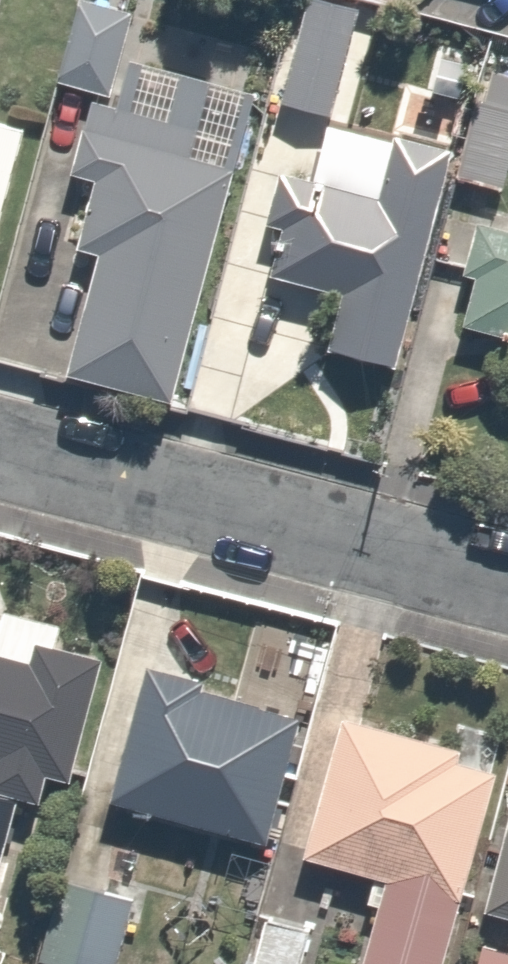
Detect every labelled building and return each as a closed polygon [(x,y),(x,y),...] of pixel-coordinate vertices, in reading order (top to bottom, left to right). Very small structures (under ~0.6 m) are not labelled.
[(46,73),(103,90),(130,0),(68,0),(46,73)] [(314,0),(295,0),(271,97),(323,110),(348,9),(314,0)] [(162,392),(232,89),(235,78),(126,53),(108,132),(57,120),(47,163),(76,169),(59,240),(84,246),(55,367),(162,392)] [(467,57),(443,173),(501,186),(507,153),(507,66),(467,57)] [(0,124),(0,216),(25,131),(0,124)] [(313,342),(390,362),(446,146),(396,133),(380,197),(292,174),(267,270),(328,286),(313,342)] [(485,220),(460,326),(507,337),(507,225),(485,220)] [(10,791),(28,796),(35,770),(59,776),(89,656),(45,645),(52,618),(0,605),(0,830),(10,791)] [(247,833),(281,710),(180,682),(182,675),(142,663),(106,794),(247,833)] [(478,770),(441,761),(446,742),(320,711),(286,849),(370,870),(347,963),(430,963),(478,770)] [(503,772),(466,906),(507,917),(507,774),(503,772)] [(270,861),(222,846),(207,890),(256,906),(270,861)] [(128,889),(58,868),(31,961),(41,963),(106,963),(128,889)] [(262,913),(247,963),(304,963),(315,929),(262,913)] [(464,945),(460,963),(507,963),(507,955),(464,945)]
